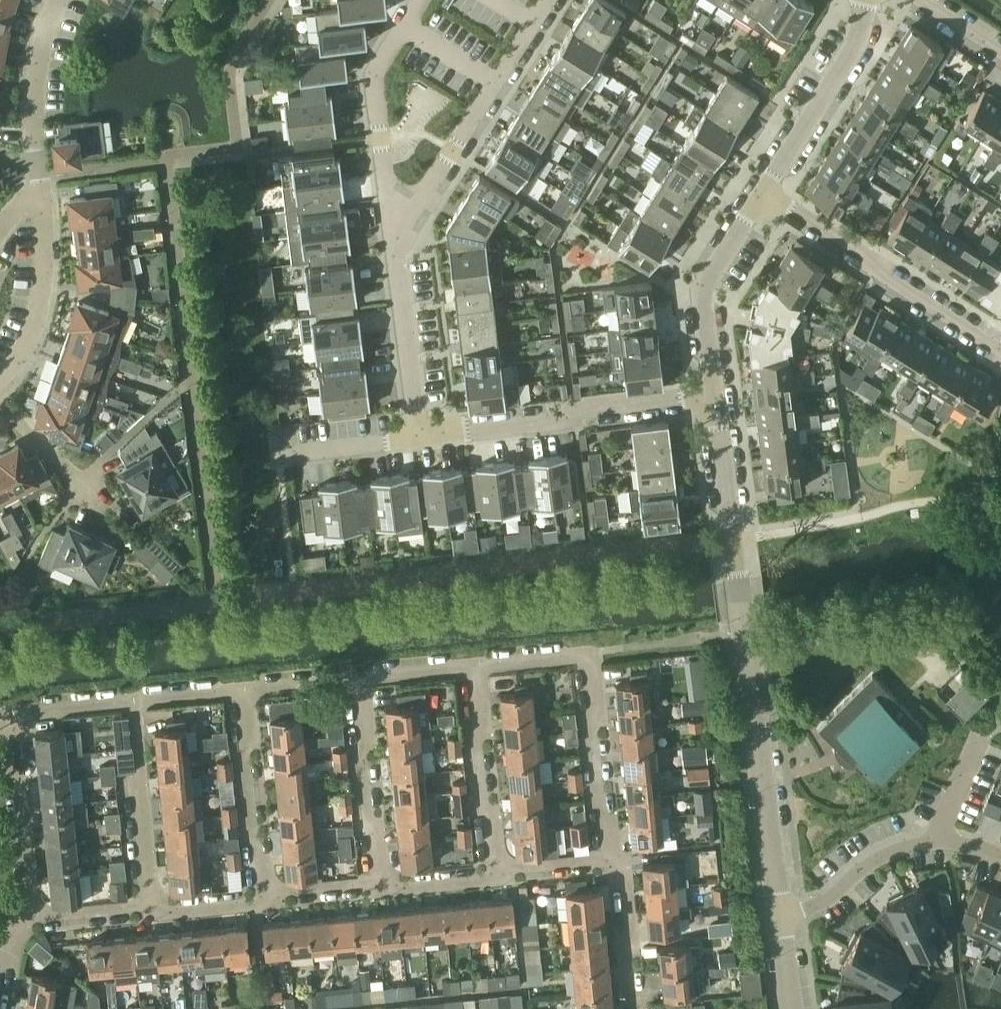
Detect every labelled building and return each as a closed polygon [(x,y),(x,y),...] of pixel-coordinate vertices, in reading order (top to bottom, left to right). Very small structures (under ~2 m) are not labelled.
[(11,8),(14,0),(0,0),(0,4),(11,8)] [(107,2),(111,5),(112,6),(123,13),(130,3),(132,0),(103,0),(107,2)] [(338,9),(339,9),(341,26),(364,23),(363,12),(386,9),(385,0),(337,0),(338,9)] [(614,28),(625,10),(609,0),(587,0),(582,8),(614,28)] [(634,9),(638,3),(634,0),(623,0),(622,1),(634,9)] [(717,3),(735,14),(743,0),(719,0),(717,3)] [(735,14),(752,25),(767,0),(743,0),(735,14)] [(752,25),(769,35),(791,0),(767,0),(752,25)] [(769,35),(787,47),(793,37),(813,5),(805,0),(791,0),(769,35)] [(5,27),(11,8),(0,4),(0,26),(5,27)] [(571,25),(603,45),(614,28),(582,8),(571,25)] [(644,15),(657,23),(660,17),(648,8),(644,15)] [(315,12),(318,40),(319,40),(321,57),(345,55),(343,44),(366,41),(364,23),(341,26),(339,9),(338,9),(315,12)] [(657,23),(669,31),(673,25),(660,17),(657,23)] [(898,43),(931,64),(939,51),(947,56),(954,46),(944,40),(941,44),(910,24),(898,43)] [(561,43),(592,63),(603,45),(571,25),(561,43)] [(678,36),(691,44),(695,39),(682,30),(678,36)] [(662,51),(668,55),(676,43),(661,33),(655,45),(663,50),(662,51)] [(691,44),(704,52),(707,46),(695,39),(691,44)] [(295,43),(298,71),(300,71),(302,89),(325,86),(324,75),(347,72),(345,55),(321,57),(319,40),(318,40),(295,43)] [(550,60),(592,87),(602,70),(592,63),(561,43),(550,60)] [(922,85),(925,80),(923,78),(931,64),(898,43),(886,62),(922,85)] [(681,46),(674,58),(679,61),(687,49),(681,46)] [(698,57),(687,51),(681,62),(691,68),(698,57)] [(713,58),(726,66),(730,60),(716,52),(713,58)] [(539,78),(571,98),(581,104),(592,87),(550,60),(539,78)] [(726,66),(738,74),(742,68),(730,60),(726,66)] [(656,61),(648,74),(654,77),(662,65),(656,61)] [(875,80),(908,101),(917,88),(927,94),(933,85),(925,80),(922,85),(886,62),(875,80)] [(667,68),(660,81),(665,84),(673,72),(667,68)] [(283,97),(286,117),(333,111),(331,93),(326,93),(325,86),(302,89),(300,71),(298,71),(285,73),(288,97),(283,97)] [(960,82),(971,89),(978,79),(967,71),(960,82)] [(715,91),(747,111),(758,93),(726,73),(715,91)] [(640,87),(646,90),(654,77),(648,74),(640,87)] [(748,80),(761,88),(765,83),(752,74),(748,80)] [(528,95),(560,115),(571,98),(539,78),(528,95)] [(899,121),(903,116),(900,114),(908,101),(875,80),(863,98),(899,121)] [(657,97),(665,84),(660,81),(651,94),(657,97)] [(933,85),(927,94),(935,99),(938,95),(940,97),(944,91),(933,85)] [(959,118),(953,128),(963,134),(968,126),(981,135),(1000,104),(1000,101),(984,89),(963,121),(959,118)] [(704,108),(736,129),(747,111),(715,91),(704,108)] [(627,108),(627,109),(632,112),(640,99),(635,96),(633,98),(626,94),(619,104),(627,108)] [(517,112),(559,138),(569,122),(559,115),(560,115),(528,95),(517,112)] [(852,116),(885,137),(893,124),(904,131),(910,121),(903,116),(899,121),(863,98),(852,116)] [(646,103),(638,115),(644,119),(651,107),(646,103)] [(694,103),(683,119),(693,126),(725,146),(736,129),(704,108),(694,103)] [(616,104),(611,112),(620,117),(624,110),(616,104)] [(981,135),(994,143),(988,153),(998,159),(1000,155),(1000,151),(998,149),(1000,144),(1000,104),(981,135)] [(619,121),(624,125),(632,112),(627,109),(619,121)] [(293,136),(294,144),(332,139),(331,131),(336,130),(333,111),(286,117),(288,136),(293,136)] [(507,129),(548,155),(559,138),(517,112),(507,129)] [(635,132),(644,119),(638,115),(630,128),(635,132)] [(876,158),(879,153),(876,151),(885,137),(852,116),(840,135),(876,158)] [(103,152),(100,131),(99,121),(66,125),(67,136),(55,137),(57,159),(79,156),(78,155),(103,152)] [(910,121),(904,131),(912,136),(918,126),(910,121)] [(682,143),(714,163),(725,146),(693,126),(682,143)] [(496,147),(537,173),(548,155),(507,129),(496,147)] [(612,130),(604,143),(611,146),(619,134),(612,130)] [(828,152),(862,174),(870,161),(881,168),(887,158),(879,153),(876,158),(840,135),(828,152)] [(624,137),(616,150),(622,153),(630,141),(624,137)] [(597,155),(594,160),(600,164),(611,146),(604,143),(596,138),(588,150),(597,155)] [(671,160),(703,180),(714,163),(682,143),(671,160)] [(515,185),(526,191),(537,173),(496,147),(484,165),(515,185)] [(278,156),(282,183),(341,175),(339,157),(334,157),(333,149),(278,156)] [(614,166),(622,153),(616,150),(608,163),(614,166)] [(937,158),(947,164),(952,156),(942,150),(937,158)] [(853,194),(856,189),(854,187),(862,174),(828,152),(817,171),(853,194)] [(984,170),(987,164),(993,168),(998,159),(988,153),(983,161),(979,167),(984,170)] [(651,171),(661,177),(692,198),(703,180),(671,160),(661,154),(651,171)] [(887,158),(881,168),(888,172),(892,167),(898,171),(901,166),(887,158)] [(594,160),(583,177),(589,181),(600,164),(594,160)] [(983,172),(975,167),(969,177),(977,181),(983,172)] [(846,197),(858,204),(864,194),(856,189),(853,194),(817,171),(805,190),(837,211),(846,197)] [(602,172),(595,184),(600,188),(608,175),(602,172)] [(479,174),(467,192),(499,211),(510,194),(479,174)] [(282,183),(285,208),(340,201),(339,195),(344,194),(341,175),(282,183)] [(575,190),(581,194),(589,181),(583,177),(576,189),(575,190)] [(657,199),(681,215),(692,198),(661,177),(650,195),(657,199)] [(69,198),(72,220),(115,215),(112,195),(117,194),(116,179),(92,182),(93,195),(69,198)] [(916,182),(909,191),(915,195),(916,194),(917,194),(922,186),(916,182)] [(562,188),(578,198),(581,194),(575,190),(564,183),(562,188)] [(595,184),(586,197),(593,201),(600,188),(595,184)] [(446,227),(484,234),(499,211),(467,192),(446,227)] [(887,238),(906,250),(927,216),(932,209),(908,193),(902,203),(907,206),(887,238)] [(559,194),(551,207),(561,213),(569,201),(559,194)] [(864,194),(858,204),(866,209),(872,199),(864,194)] [(657,223),(671,232),(681,215),(657,199),(650,195),(639,212),(657,223)] [(285,208),(288,236),(348,227),(361,225),(359,207),(341,210),(340,201),(285,208)] [(569,201),(561,213),(567,216),(575,204),(569,201)] [(657,248),(660,249),(671,232),(657,223),(639,212),(629,206),(618,223),(657,248)] [(572,220),(578,223),(585,211),(580,208),(572,220)] [(945,215),(957,222),(961,215),(950,208),(945,215)] [(871,223),(879,228),(887,216),(878,211),(871,223)] [(72,220),(75,240),(117,235),(115,215),(72,220)] [(947,225),(924,261),(943,273),(964,239),(951,231),(957,222),(945,215),(941,221),(947,225)] [(534,234),(539,237),(550,244),(561,226),(556,222),(545,216),(534,234)] [(927,216),(906,250),(924,261),(947,225),(941,221),(940,224),(927,216)] [(606,242),(648,268),(660,249),(657,248),(618,223),(606,242)] [(141,226),(143,237),(155,235),(154,225),(141,226)] [(129,228),(130,233),(130,238),(143,237),(141,226),(129,228)] [(288,236),(291,261),(308,259),(346,255),(345,247),(350,247),(348,227),(288,236)] [(446,227),(451,266),(500,260),(497,237),(484,235),(484,234),(446,227)] [(262,229),(254,230),(255,239),(256,239),(263,238),(262,229)] [(994,245),(998,239),(986,231),(982,237),(994,245)] [(75,240),(77,260),(123,255),(123,254),(121,234),(117,235),(75,240)] [(979,296),(1000,261),(1000,262),(988,254),(994,245),(982,237),(978,243),(984,247),(961,284),(979,296)] [(964,239),(943,273),(961,284),(984,247),(978,243),(976,247),(964,239)] [(815,286),(819,281),(814,279),(823,265),(791,244),(779,263),(815,286)] [(112,278),(110,295),(135,297),(136,285),(130,253),(123,254),(123,255),(77,260),(80,282),(112,278)] [(304,267),(307,286),(354,281),(352,262),(347,263),(346,255),(308,259),(309,266),(304,267)] [(543,255),(534,256),(535,263),(544,262),(543,260),(543,255)] [(544,262),(545,275),(552,274),(550,259),(543,260),(544,262)] [(451,266),(453,286),(490,281),(503,280),(500,260),(451,266)] [(979,296),(998,308),(1000,308),(1000,262),(979,296)] [(768,282),(804,304),(801,302),(809,289),(820,296),(826,286),(819,281),(815,286),(779,263),(768,282)] [(545,275),(547,289),(554,288),(552,274),(545,275)] [(314,306),(315,311),(353,308),(352,300),(357,300),(354,281),(307,286),(309,307),(314,306)] [(453,286),(456,306),(493,301),(490,281),(453,286)] [(613,286),(616,307),(653,302),(650,281),(613,286)] [(756,300),(792,323),(804,304),(768,282),(756,300)] [(262,292),(274,291),(273,284),(261,285),(262,292)] [(826,286),(820,296),(827,300),(834,291),(826,286)] [(274,291),(263,293),(264,304),(275,303),(274,291)] [(78,301),(71,321),(120,337),(134,309),(135,297),(110,295),(109,311),(78,301)] [(549,300),(551,315),(557,314),(556,299),(549,300)] [(753,315),(752,320),(809,331),(832,337),(834,328),(827,325),(828,322),(811,319),(810,326),(792,323),(756,300),(753,315)] [(456,306),(458,327),(495,322),(493,301),(456,306)] [(616,307),(618,327),(655,323),(653,302),(616,307)] [(845,331),(859,340),(872,348),(866,359),(876,365),(881,357),(876,354),(899,318),(879,306),(876,311),(863,303),(845,331)] [(301,340),(313,339),(361,333),(359,314),(354,315),(353,308),(315,311),(315,313),(298,315),(301,340)] [(564,313),(565,328),(582,326),(580,314),(570,315),(570,313),(564,313)] [(553,329),(559,329),(557,314),(551,315),(553,329)] [(876,354),(881,357),(883,355),(896,363),(917,329),(899,318),(876,354)] [(751,324),(748,339),(790,334),(807,338),(809,331),(752,320),(751,324)] [(64,340),(128,363),(130,358),(119,354),(120,337),(71,321),(64,340)] [(458,327),(461,347),(498,342),(495,322),(458,327)] [(618,327),(621,347),(657,343),(658,343),(655,323),(618,327)] [(917,329),(896,363),(909,371),(903,381),(913,387),(918,379),(913,376),(935,341),(917,329)] [(320,359),(321,364),(359,360),(358,353),(363,352),(361,333),(313,339),(316,359),(320,359)] [(748,339),(750,360),(793,355),(790,334),(748,339)] [(567,339),(569,354),(575,353),(574,338),(567,339)] [(64,340),(57,360),(107,376),(116,364),(126,368),(128,363),(64,340)] [(554,341),(556,355),(562,355),(561,340),(554,341)] [(913,376),(918,379),(919,378),(932,386),(954,353),(935,341),(913,376)] [(461,347),(463,367),(500,362),(498,342),(461,347)] [(621,347),(623,368),(660,363),(658,343),(657,343),(621,347)] [(569,354),(571,368),(577,368),(575,353),(569,354)] [(954,353),(932,386),(946,394),(944,397),(949,400),(972,364),(954,353)] [(564,369),(562,355),(556,355),(558,370),(564,369)] [(750,360),(753,381),(795,376),(795,370),(791,371),(789,356),(793,355),(750,360)] [(290,368),(289,357),(273,359),(275,370),(290,368)] [(130,358),(128,363),(126,368),(138,372),(140,367),(141,362),(130,358)] [(861,367),(871,373),(876,365),(866,359),(861,367)] [(51,379),(115,401),(117,396),(106,392),(107,376),(57,360),(51,379)] [(317,371),(320,391),(367,385),(365,367),(360,367),(359,360),(321,364),(322,371),(317,371)] [(463,367),(466,387),(503,383),(500,362),(463,367)] [(623,368),(626,389),(663,384),(660,363),(623,368)] [(949,400),(944,397),(939,404),(949,411),(944,419),(953,405),(978,420),(998,388),(987,381),(991,376),(972,364),(949,400)] [(140,367),(138,372),(150,376),(151,371),(140,367)] [(804,369),(805,381),(814,380),(812,368),(804,369)] [(753,381),(755,403),(795,398),(793,382),(805,381),(804,369),(795,370),(795,376),(753,381)] [(51,379),(44,399),(85,413),(94,415),(102,402),(113,406),(115,401),(51,379)] [(572,381),(574,395),(580,394),(578,380),(572,381)] [(559,382),(560,397),(567,396),(566,381),(559,382)] [(903,381),(898,389),(908,396),(913,387),(903,381)] [(288,393),(287,383),(276,385),(277,395),(288,393)] [(466,387),(468,408),(505,404),(503,383),(466,387)] [(327,411),(328,418),(366,413),(365,405),(370,404),(367,385),(320,391),(322,412),(327,411)] [(117,396),(115,401),(113,406),(125,410),(133,413),(134,408),(127,405),(128,400),(117,396)] [(290,408),(288,396),(277,398),(278,409),(290,408)] [(755,403),(758,424),(801,419),(800,413),(797,414),(795,398),(755,403)] [(60,427),(56,439),(79,447),(83,434),(78,432),(85,413),(44,399),(37,419),(60,427)] [(939,416),(944,419),(949,411),(939,404),(932,416),(937,419),(939,416)] [(809,412),(810,424),(819,423),(818,411),(809,412)] [(758,424),(761,446),(800,441),(798,425),(810,424),(809,412),(800,413),(801,419),(758,424)] [(630,425),(633,446),(670,441),(668,420),(630,425)] [(107,431),(114,439),(122,431),(115,424),(107,431)] [(131,489),(175,463),(156,430),(121,451),(128,463),(119,468),(131,489)] [(578,431),(580,446),(586,445),(585,431),(578,431)] [(633,446),(636,467),(673,462),(670,441),(633,446)] [(761,446),(763,467),(806,462),(805,456),(802,457),(800,441),(761,446)] [(17,488),(23,500),(41,490),(39,486),(51,480),(39,459),(28,465),(17,443),(0,452),(0,457),(17,488)] [(548,455),(553,503),(573,501),(572,496),(580,495),(575,457),(567,458),(566,453),(548,455)] [(814,455),(815,467),(824,466),(823,454),(814,455)] [(522,464),(527,501),(532,500),(533,506),(553,503),(548,455),(528,458),(529,463),(522,464)] [(802,468),(815,467),(814,455),(805,456),(806,462),(763,467),(766,490),(804,485),(802,468)] [(17,488),(0,457),(0,497),(17,488)] [(582,458),(583,473),(590,472),(588,457),(582,458)] [(849,491),(845,458),(832,459),(836,493),(849,491)] [(495,462),(501,509),(520,507),(520,502),(527,501),(522,464),(514,465),(514,460),(495,462)] [(175,463),(131,489),(143,509),(190,481),(178,462),(175,463)] [(469,470),(474,507),(480,507),(480,512),(501,509),(495,462),(476,464),(476,469),(469,470)] [(636,467),(638,487),(657,484),(675,482),(673,462),(636,467)] [(443,469),(448,516),(467,514),(467,508),(474,507),(469,470),(461,471),(460,467),(443,469)] [(417,476),(421,514),(427,513),(428,519),(448,516),(443,469),(423,471),(423,476),(417,476)] [(583,473),(585,488),(592,487),(590,472),(583,473)] [(390,475),(396,523),(397,532),(422,530),(421,514),(417,476),(409,477),(408,473),(390,475)] [(364,483),(369,521),(375,520),(375,525),(396,523),(390,475),(370,477),(371,482),(364,483)] [(338,481),(343,529),(363,526),(362,522),(369,521),(364,483),(356,484),(356,479),(338,481)] [(323,531),(343,529),(338,481),(318,483),(319,489),(311,490),(315,527),(322,526),(323,531)] [(631,508),(641,507),(657,505),(678,502),(675,482),(657,484),(638,487),(628,488),(631,508)] [(580,495),(572,496),(573,501),(573,507),(581,506),(580,495)] [(586,499),(588,513),(595,513),(593,498),(586,499)] [(641,507),(643,528),(680,524),(678,502),(657,505),(641,507)] [(16,530),(18,533),(22,531),(11,509),(6,512),(16,530)] [(1,514),(11,533),(16,530),(6,512),(1,514)] [(588,513),(590,528),(597,527),(595,513),(588,513)] [(48,539),(38,562),(52,568),(54,562),(75,571),(90,533),(69,524),(66,532),(53,527),(48,539)] [(583,524),(570,526),(571,537),(585,535),(583,524)] [(476,526),(464,528),(465,535),(467,550),(478,549),(476,526)] [(543,529),(530,530),(532,543),(543,541),(542,540),(544,540),(543,529)] [(0,539),(0,544),(13,567),(20,556),(15,547),(23,543),(18,533),(16,530),(11,533),(0,539)] [(513,530),(504,532),(506,546),(515,545),(513,530)] [(141,540),(158,557),(167,548),(150,531),(141,540)] [(90,533),(75,571),(91,578),(99,581),(105,567),(112,570),(119,553),(109,549),(112,543),(90,533)] [(495,533),(478,535),(479,548),(479,549),(497,547),(495,533)] [(132,550),(150,566),(165,581),(174,572),(158,557),(141,540),(132,550)] [(373,554),(359,555),(360,564),(374,562),(373,554)] [(312,555),(303,556),(304,569),(313,568),(312,555)] [(616,682),(618,706),(649,703),(646,679),(643,679),(642,671),(633,672),(634,680),(616,682)] [(818,727),(861,771),(870,779),(924,726),(871,673),(818,727)] [(971,676),(946,701),(963,718),(988,693),(971,676)] [(707,681),(692,683),(694,697),(709,695),(707,681)] [(500,694),(503,718),(533,715),(531,690),(528,691),(527,682),(518,683),(519,692),(500,694)] [(387,729),(430,725),(418,725),(416,702),(413,703),(412,694),(403,695),(404,703),(385,705),(387,729)] [(705,698),(680,701),(682,714),(706,711),(705,698)] [(618,706),(621,729),(651,726),(649,703),(618,706)] [(270,717),(272,741),(303,738),(314,737),(311,713),(300,714),(299,704),(278,706),(280,716),(270,717)] [(453,712),(437,713),(438,723),(454,722),(453,712)] [(325,715),(327,732),(341,731),(339,713),(325,715)] [(503,718),(505,742),(505,740),(535,737),(533,715),(503,718)] [(131,747),(128,716),(112,717),(115,748),(116,748),(131,747)] [(154,729),(157,753),(188,751),(184,717),(165,719),(166,728),(154,729)] [(688,731),(702,730),(702,721),(688,722),(688,731)] [(387,729),(390,752),(421,749),(419,734),(431,733),(430,725),(387,729)] [(563,726),(564,734),(577,733),(576,725),(563,726)] [(621,729),(623,751),(653,748),(651,726),(621,729)] [(35,731),(37,756),(66,753),(64,728),(35,731)] [(226,729),(212,730),(212,734),(213,744),(214,747),(228,745),(226,729)] [(565,744),(577,742),(578,742),(577,733),(564,734),(565,744)] [(447,736),(448,746),(461,745),(460,735),(447,736)] [(505,742),(507,763),(538,759),(535,737),(505,740),(505,742)] [(272,741),(275,764),(305,761),(303,738),(272,741)] [(706,757),(704,743),(681,745),(682,759),(706,757)] [(448,754),(462,753),(461,745),(448,746),(448,754)] [(332,749),(333,758),(346,757),(345,748),(332,749)] [(623,751),(625,773),(655,771),(653,748),(623,751)] [(390,752),(392,774),(423,771),(421,749),(390,752)] [(157,753),(159,776),(190,773),(188,751),(157,753)] [(37,756),(40,780),(69,777),(66,753),(37,756)] [(334,767),(347,765),(346,757),(333,758),(334,767)] [(217,760),(218,770),(231,769),(230,758),(217,760)] [(507,763),(509,785),(540,782),(538,759),(507,763)] [(275,764),(277,787),(307,784),(305,761),(275,764)] [(99,764),(100,774),(115,773),(114,763),(99,764)] [(694,774),(708,772),(707,766),(693,767),(694,774)] [(219,778),(232,776),(231,769),(218,770),(219,778)] [(567,770),(569,779),(581,777),(580,769),(567,770)] [(434,770),(423,771),(424,781),(435,780),(434,770)] [(392,774),(394,796),(425,793),(424,781),(423,771),(392,774)] [(625,773),(627,796),(657,793),(658,793),(655,771),(625,773)] [(101,784),(116,782),(115,773),(100,774),(101,784)] [(159,776),(161,798),(192,795),(190,773),(159,776)] [(40,780),(42,804),(71,801),(69,777),(40,780)] [(570,788),(582,786),(581,777),(569,779),(570,788)] [(452,781),(453,791),(465,789),(465,780),(452,781)] [(509,785),(512,807),(542,804),(540,782),(509,785)] [(277,787),(279,809),(309,806),(307,784),(277,787)] [(697,806),(711,804),(709,788),(696,789),(697,806)] [(465,789),(453,791),(454,799),(466,798),(465,789)] [(627,796),(630,818),(657,816),(660,815),(659,802),(674,800),(673,791),(658,793),(657,793),(627,796)] [(338,793),(339,803),(351,802),(350,792),(338,793)] [(394,796),(397,819),(427,816),(425,793),(394,796)] [(161,798),(164,821),(195,818),(192,795),(161,798)] [(42,804),(45,828),(74,825),(71,801),(42,804)] [(339,810),(352,809),(351,802),(339,803),(339,810)] [(221,805),(222,815),(236,814),(235,804),(221,805)] [(512,807),(514,831),(555,826),(555,825),(545,826),(542,804),(512,807)] [(279,809),(281,831),(319,827),(319,826),(312,826),(309,806),(279,809)] [(572,810),(573,823),(573,824),(586,822),(584,809),(572,810)] [(697,824),(712,822),(711,810),(695,812),(697,824)] [(104,812),(105,822),(119,821),(118,811),(104,812)] [(223,823),(236,822),(236,814),(222,815),(223,823)] [(663,838),(660,815),(657,816),(630,818),(632,841),(663,838)] [(397,819),(399,841),(430,838),(427,816),(397,819)] [(164,821),(166,843),(197,841),(195,818),(164,821)] [(106,831),(121,830),(119,821),(105,822),(106,831)] [(587,840),(586,822),(573,824),(575,841),(587,840)] [(45,828),(47,852),(76,849),(74,825),(45,828)] [(238,835),(237,825),(228,826),(229,836),(238,835)] [(457,826),(457,835),(471,834),(470,825),(457,826)] [(517,853),(528,852),(529,857),(558,854),(555,826),(514,831),(517,853)] [(281,831),(284,853),(314,850),(312,835),(320,834),(319,827),(281,831)] [(337,835),(339,847),(351,846),(350,833),(337,835)] [(458,844),(471,843),(471,834),(457,835),(458,844)] [(401,865),(432,861),(430,838),(399,841),(401,865)] [(166,843),(168,866),(199,863),(197,841),(166,843)] [(352,857),(351,846),(339,847),(340,858),(352,857)] [(47,852),(49,876),(79,873),(76,849),(47,852)] [(227,850),(228,861),(240,859),(239,849),(227,850)] [(284,853),(286,877),(316,873),(314,850),(284,853)] [(649,854),(650,862),(674,860),(684,859),(684,851),(649,854)] [(109,860),(110,870),(124,869),(123,858),(109,860)] [(228,868),(240,866),(240,859),(228,861),(228,868)] [(643,863),(645,887),(657,886),(676,885),(674,860),(650,862),(643,863)] [(168,866),(170,888),(175,888),(175,893),(209,890),(209,884),(201,884),(199,863),(168,866)] [(228,868),(227,868),(229,890),(242,888),(240,866),(228,868)] [(111,879),(125,878),(124,869),(110,870),(111,879)] [(704,871),(705,880),(718,879),(718,870),(704,871)] [(79,873),(49,876),(52,901),(54,901),(81,898),(79,873)] [(111,898),(125,897),(123,880),(108,881),(111,898)] [(977,913),(987,888),(976,883),(966,908),(977,913)] [(719,885),(713,886),(714,902),(729,900),(727,884),(725,885),(719,885)] [(902,891),(916,917),(940,905),(939,900),(938,888),(937,885),(923,887),(922,885),(918,887),(917,884),(902,891)] [(645,887),(647,909),(657,908),(678,906),(676,885),(657,886),(645,887)] [(1000,914),(1000,893),(988,887),(987,888),(977,913),(969,932),(989,941),(1000,914)] [(565,891),(567,919),(603,915),(601,888),(565,891)] [(949,890),(938,888),(939,900),(950,899),(949,890)] [(891,930),(916,917),(902,891),(888,898),(890,901),(886,903),(887,905),(877,915),(891,930)] [(518,895),(521,924),(536,922),(533,894),(518,895)] [(487,900),(490,931),(499,930),(500,940),(515,939),(511,897),(487,900)] [(464,902),(468,933),(490,931),(487,900),(464,902)] [(708,914),(730,912),(729,900),(714,902),(707,903),(708,914)] [(442,904),(446,945),(448,944),(447,935),(468,933),(464,902),(442,904)] [(420,906),(423,938),(438,936),(439,945),(446,945),(442,904),(420,906)] [(690,905),(678,906),(657,908),(647,909),(649,932),(681,929),(679,915),(691,914),(690,905)] [(916,917),(932,949),(950,940),(946,916),(942,916),(940,905),(916,917)] [(398,909),(401,940),(423,938),(420,906),(398,909)] [(376,911),(380,954),(379,942),(401,940),(398,909),(376,911)] [(352,913),(355,945),(371,944),(373,954),(380,954),(376,911),(352,913)] [(331,916),(334,947),(355,945),(352,913),(331,916)] [(989,941),(1000,947),(1000,914),(989,941)] [(567,919),(570,944),(606,940),(603,915),(567,919)] [(307,918),(311,950),(334,947),(331,916),(307,918)] [(931,950),(932,949),(916,917),(891,930),(899,938),(897,940),(909,953),(911,952),(911,953),(928,945),(931,950)] [(285,920),(289,952),(311,950),(307,918),(285,920)] [(847,944),(873,958),(887,934),(872,919),(862,929),(860,928),(858,931),(855,930),(847,944)] [(266,954),(289,952),(285,920),(263,923),(266,954)] [(711,933),(732,931),(731,920),(709,922),(711,933)] [(521,924),(523,941),(538,940),(536,922),(521,924)] [(221,927),(226,967),(227,967),(226,957),(249,955),(246,925),(221,927)] [(199,929),(203,970),(226,967),(221,927),(199,929)] [(177,932),(180,962),(195,960),(195,970),(203,970),(199,929),(177,932)] [(155,934),(158,964),(180,962),(177,932),(155,934)] [(40,933),(35,935),(50,948),(50,944),(45,933),(40,933)] [(132,936),(136,978),(159,975),(158,964),(155,934),(132,936)] [(873,958),(899,972),(909,955),(909,953),(897,940),(894,942),(887,934),(873,958)] [(115,980),(136,978),(132,936),(110,938),(113,969),(114,978),(115,980)] [(90,971),(113,969),(110,938),(87,941),(90,971)] [(538,940),(523,941),(524,967),(540,966),(538,940)] [(570,944),(572,969),(608,965),(606,940),(570,944)] [(691,943),(659,947),(661,970),(693,968),(691,943)] [(860,982),(873,958),(847,944),(839,958),(843,959),(841,963),(843,964),(840,978),(860,982)] [(719,952),(720,964),(736,962),(734,950),(719,952)] [(871,987),(889,991),(890,989),(890,990),(899,972),(873,958),(860,982),(871,984),(871,987)] [(693,968),(661,970),(663,994),(673,993),(699,990),(699,989),(704,989),(709,983),(708,975),(728,972),(727,964),(714,966),(693,968)] [(572,969),(575,993),(611,990),(608,965),(572,969)] [(540,966),(524,967),(525,981),(540,980),(540,966)] [(741,994),(762,991),(759,966),(739,969),(741,994)] [(281,989),(274,990),(272,971),(262,972),(265,1001),(266,1001),(266,1002),(281,1001),(281,999),(282,999),(281,989)] [(494,974),(496,987),(520,984),(519,971),(494,974)] [(32,974),(27,997),(57,1003),(62,979),(32,974)] [(472,976),(474,989),(496,987),(494,974),(472,976)] [(360,987),(361,994),(361,1001),(371,1000),(369,987),(367,975),(359,975),(360,987)] [(450,978),(451,992),(474,989),(472,976),(459,978),(459,977),(450,978)] [(114,978),(106,979),(107,992),(116,991),(115,980),(114,978)] [(442,979),(443,992),(451,992),(450,978),(442,979)] [(405,983),(407,996),(428,994),(427,982),(415,983),(414,982),(405,983)] [(396,984),(398,997),(407,996),(405,983),(396,984)] [(859,988),(839,984),(836,998),(834,999),(834,1002),(831,1003),(831,1008),(861,1008),(859,988)] [(352,988),(353,1002),(361,1001),(361,994),(360,987),(352,988)] [(889,992),(889,991),(871,987),(870,990),(859,988),(861,1008),(891,1008),(889,992)] [(86,1008),(92,1008),(100,1008),(99,994),(92,988),(88,993),(86,1008)] [(576,1008),(613,1008),(611,990),(575,993),(576,1008)] [(315,992),(317,1006),(326,1005),(325,991),(315,992)] [(307,993),(308,1007),(317,1006),(315,992),(307,993)] [(510,993),(495,995),(496,1000),(497,1008),(522,1005),(521,999),(511,1000),(510,993)] [(285,995),(286,1008),(295,1008),(294,994),(285,995)] [(497,1008),(496,1000),(495,995),(478,997),(480,1008),(486,1008),(497,1008)] [(25,1008),(56,1008),(57,1003),(27,997),(25,1008)] [(454,1008),(463,1008),(462,998),(453,999),(454,1008)] [(453,999),(444,1000),(445,1008),(454,1008),(453,999)] [(665,1001),(665,1008),(692,1008),(692,1003),(691,999),(673,1000),(665,1001)] [(229,1001),(222,1002),(222,1008),(230,1008),(229,1001)] [(229,1001),(230,1008),(240,1008),(239,1001),(229,1001)]
